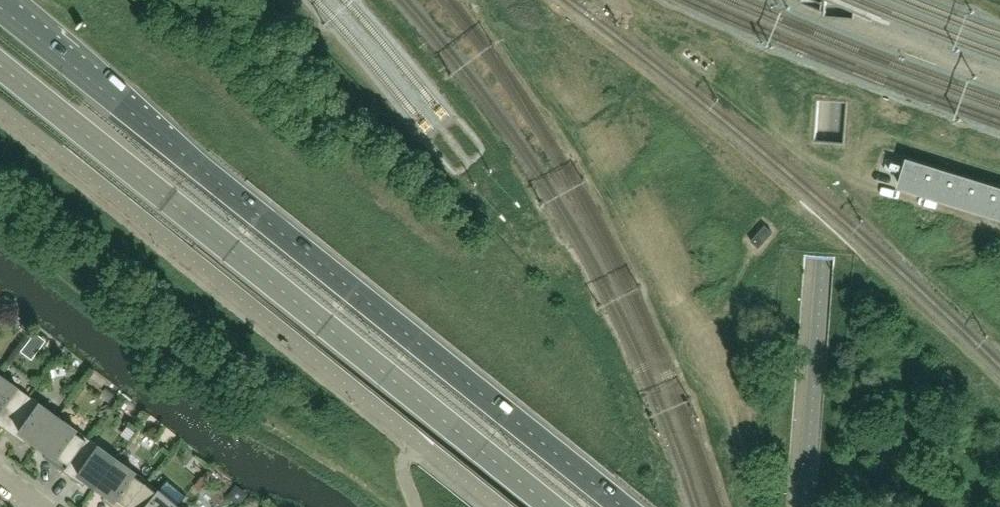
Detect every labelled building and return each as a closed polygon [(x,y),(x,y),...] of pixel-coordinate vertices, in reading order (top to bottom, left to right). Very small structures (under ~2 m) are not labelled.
[(901,177),(898,186),(999,217),(999,187),(906,158),(905,161),(893,157),(892,160),(887,159),(885,168),(889,169),(888,173),(901,177)] [(765,224),(751,240),(759,247),(773,231),(765,224)] [(36,332),(30,340),(40,348),(46,340),(36,332)] [(29,395),(0,374),(0,425),(5,429),(29,395)] [(39,445),(59,417),(29,395),(5,429),(25,444),(29,438),(39,445)] [(64,471),(88,438),(59,417),(39,445),(48,451),(44,457),(64,471)] [(97,487),(118,459),(88,438),(64,471),(84,486),(88,480),(97,487)] [(148,481),(118,459),(97,487),(107,494),(103,499),(113,506),(128,506),(148,481)] [(148,481),(128,506),(175,506),(177,505),(148,481)]
